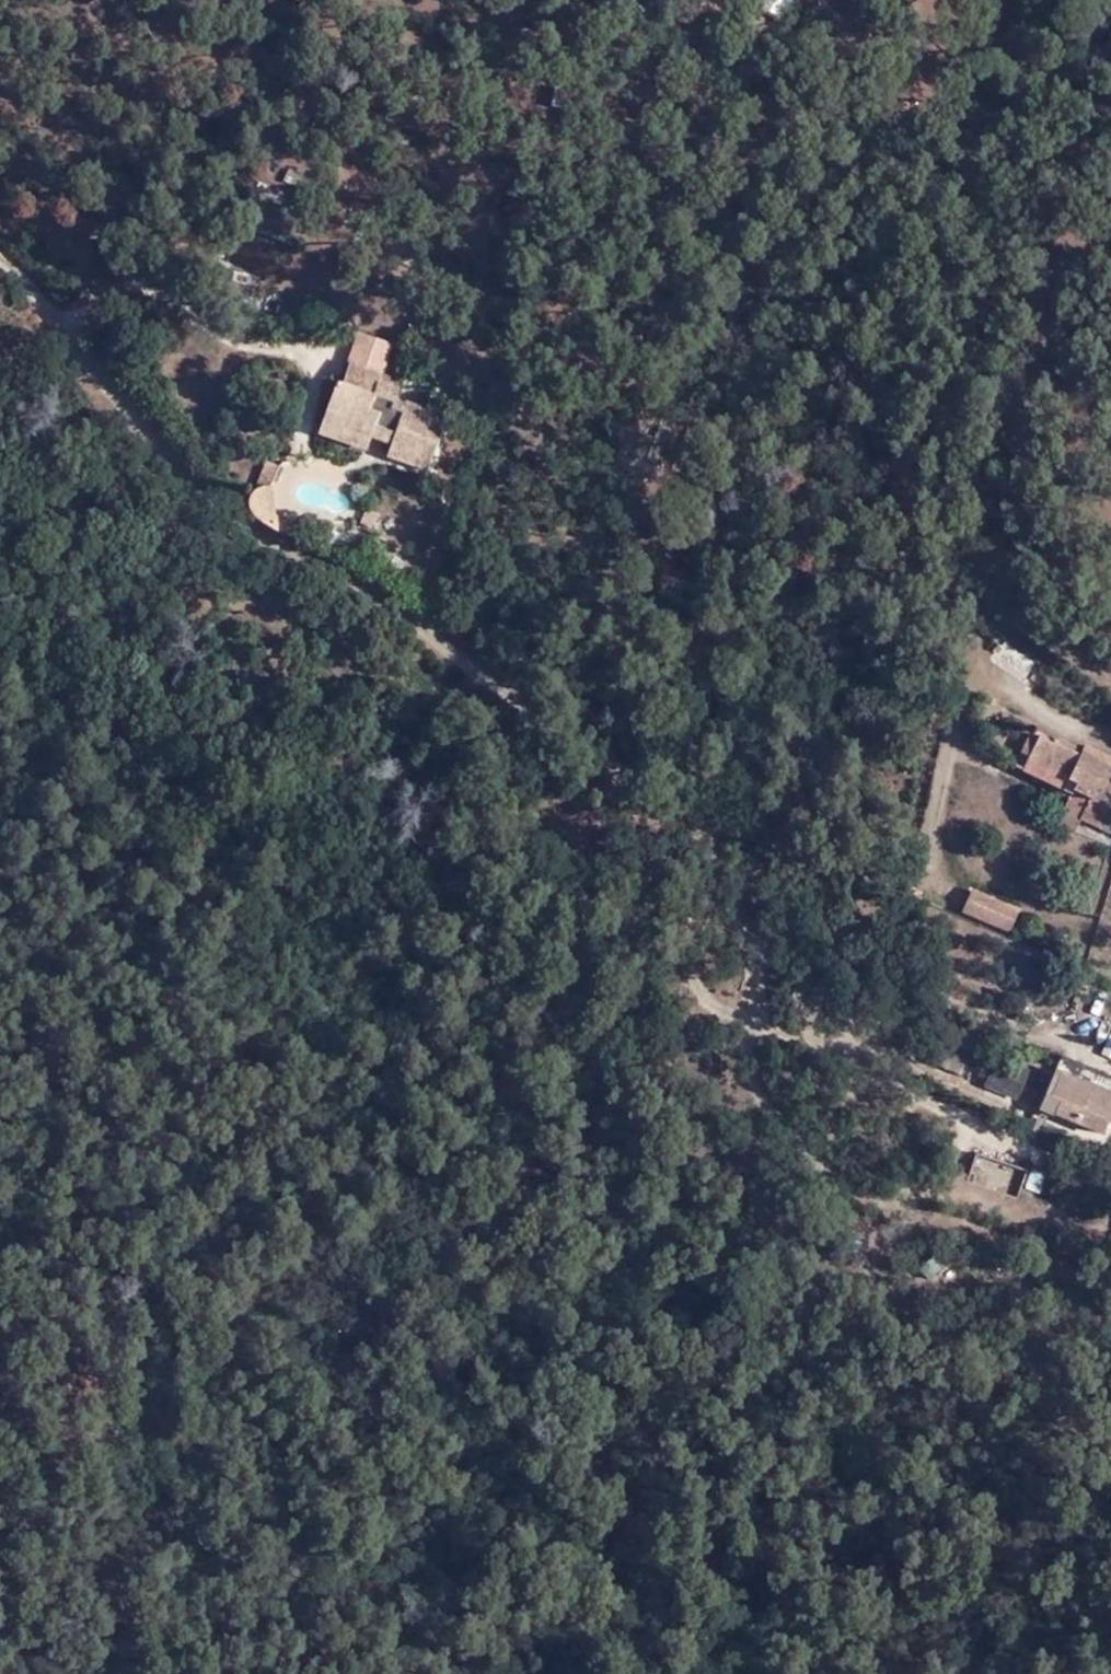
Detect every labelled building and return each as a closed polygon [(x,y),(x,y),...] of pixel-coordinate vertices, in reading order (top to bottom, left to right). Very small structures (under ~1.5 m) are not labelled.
[(305,185),(312,169),(278,158),(271,174),(305,185)] [(236,213),(254,219),(256,210),(293,220),(300,201),(245,183),(236,213)] [(422,226),(427,214),(409,207),(402,221),(422,226)] [(256,210),(254,219),(271,224),(268,234),(286,240),(293,220),(256,210)] [(334,375),(324,404),(341,410),(338,421),(370,431),(372,426),(375,417),(393,424),(390,432),(386,448),(425,462),(444,411),(390,392),(393,384),(376,376),(379,368),(347,357),(339,376),(334,375)] [(341,410),(324,404),(317,425),(365,442),(370,431),(338,421),(341,410)] [(372,426),(390,432),(393,424),(375,417),(372,426)] [(258,458),(242,494),(261,488),(271,463),(258,458)] [(261,488),(242,494),(243,514),(269,525),(261,488)] [(1024,765),(1034,743),(1027,740),(1015,761),(1024,765)] [(1109,772),(1077,756),(1076,759),(1034,741),(1034,743),(1024,765),(1020,773),(1070,793),(1064,806),(1082,815),(1079,820),(1110,835),(1110,813),(1095,805),(1109,772)] [(1109,772),(1110,768),(1110,765),(1081,750),(1077,756),(1109,772)] [(1073,833),(1079,820),(1082,815),(1064,806),(1056,823),(1073,833)] [(970,899),(1017,922),(1024,910),(977,886),(970,899)] [(965,908),(1012,931),(1017,922),(970,899),(965,908)] [(1046,1112),(1059,1078),(1110,1097),(1110,1078),(1058,1060),(1040,1109),(1046,1112)] [(1046,1112),(1103,1136),(1107,1124),(1110,1124),(1110,1097),(1059,1078),(1046,1112)] [(993,1157),(987,1178),(1021,1189),(1027,1168),(993,1157)]
